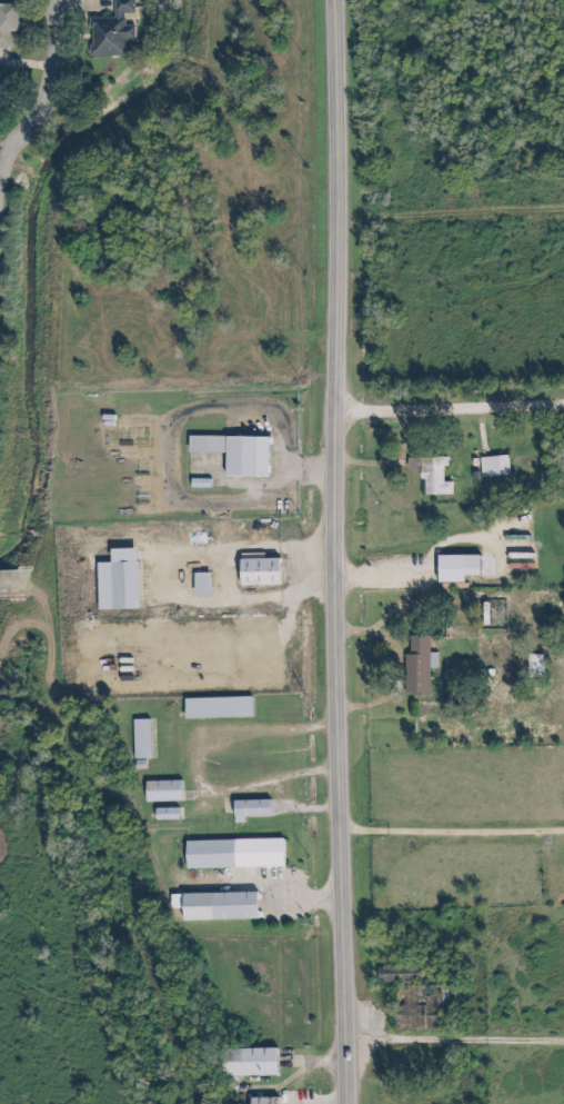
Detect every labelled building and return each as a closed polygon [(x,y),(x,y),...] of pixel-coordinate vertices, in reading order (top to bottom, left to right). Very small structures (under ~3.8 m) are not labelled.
[(89,57),(125,57),(125,42),(131,41),(130,15),(133,15),(133,0),(113,0),(114,19),(89,19),(89,57)] [(15,48),(15,5),(0,4),(0,48),(15,48)] [(239,455),(239,478),(266,479),(267,438),(187,437),(187,454),(239,455)] [(474,458),(476,478),(505,475),(504,455),(474,458)] [(401,458),(401,471),(415,471),(415,494),(447,494),(447,481),(439,481),(439,457),(401,458)] [(97,611),(137,611),(136,550),(110,550),(110,564),(96,564),(97,611)] [(431,555),(431,579),(461,580),(461,555),(431,555)] [(237,560),(237,586),(280,586),(280,560),(237,560)] [(193,574),(193,597),(209,597),(209,574),(193,574)] [(404,634),(404,652),(399,652),(397,693),(424,693),(425,635),(404,634)] [(527,679),(542,679),(542,655),(527,655),(527,679)] [(251,719),(251,699),(184,699),(184,719),(251,719)] [(150,720),(133,720),(133,761),(150,761),(150,720)] [(144,782),(144,803),(181,803),(181,782),(144,782)] [(270,820),(270,801),(232,801),(232,820),(270,820)] [(177,820),(177,810),(154,810),(154,820),(177,820)] [(184,870),(282,869),(282,840),(184,842),(184,870)] [(179,895),(179,922),(255,921),(255,894),(179,895)] [(421,983),(421,968),(376,968),(376,983),(421,983)] [(220,1050),(220,1077),(274,1077),(274,1050),(220,1050)]
